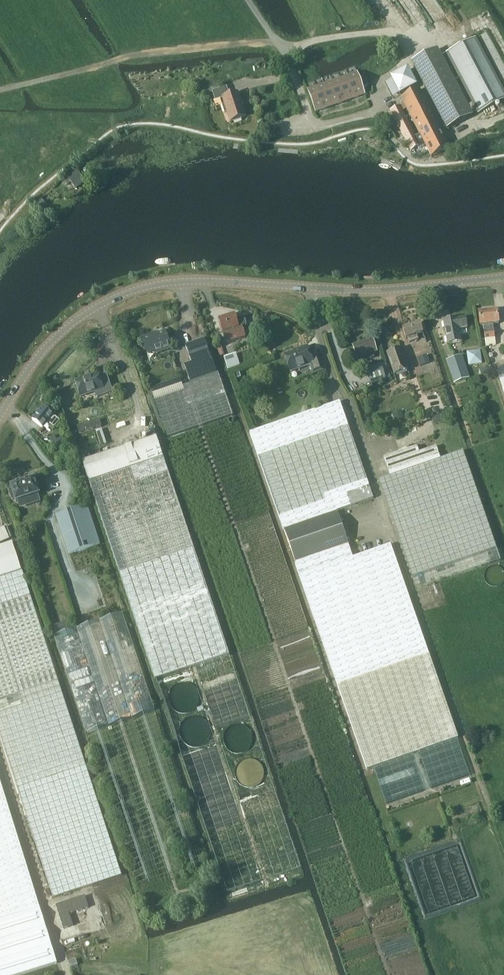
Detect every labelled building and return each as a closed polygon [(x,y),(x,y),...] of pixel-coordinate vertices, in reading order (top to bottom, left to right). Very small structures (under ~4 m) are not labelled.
[(479,113),(503,99),(503,89),(477,38),(447,53),(479,113)] [(467,119),(432,52),(413,63),(448,129),(467,119)] [(393,78),(401,94),(417,86),(409,70),(393,78)] [(357,74),(349,77),(357,97),(365,94),(363,88),(368,86),(365,78),(360,80),(357,74)] [(357,97),(349,77),(341,79),(348,100),(357,97)] [(348,100),(341,79),(333,82),(340,103),(348,100)] [(340,103),(333,82),(325,85),(332,106),(340,103)] [(332,106),(325,85),(317,88),(324,109),(332,106)] [(242,118),(246,116),(239,93),(230,95),(228,87),(213,91),(216,101),(224,98),(225,104),(223,105),(225,112),(228,112),(231,121),(234,120),(234,122),(242,119),(242,118)] [(324,109),(317,88),(308,91),(316,112),(324,109)] [(402,99),(421,134),(416,136),(400,106),(391,111),(412,150),(421,145),(422,147),(427,145),(433,157),(450,148),(420,89),(402,99)] [(67,176),(76,188),(85,182),(77,169),(67,176)] [(41,198),(34,204),(40,212),(47,206),(41,198)] [(485,340),(494,339),(495,339),(494,331),(493,325),(499,324),(497,311),(479,313),(481,327),(484,326),(485,340)] [(236,320),(235,314),(219,319),(227,344),(246,338),(242,327),(247,325),(244,317),(236,320)] [(467,328),(466,318),(457,319),(444,321),(448,345),(462,342),(460,329),(467,328)] [(418,340),(417,336),(424,334),(420,323),(403,328),(407,339),(408,339),(409,343),(418,340)] [(171,350),(166,333),(152,338),(151,336),(142,339),(148,355),(154,353),(155,355),(171,350)] [(217,374),(205,338),(186,345),(192,364),(185,366),(191,383),(183,386),(180,378),(151,388),(156,401),(168,438),(233,416),(219,374),(217,374)] [(358,359),(377,352),(372,339),(353,346),(358,359)] [(312,358),(308,347),(297,350),(298,351),(285,356),(291,373),(310,366),(313,375),(323,371),(318,356),(312,358)] [(395,375),(408,370),(401,349),(387,353),(395,375)] [(228,372),(240,367),(236,354),(224,358),(228,372)] [(423,375),(435,371),(430,355),(418,359),(423,375)] [(454,383),(470,378),(462,355),(447,361),(454,383)] [(373,383),(389,378),(384,364),(369,369),(373,383)] [(98,374),(75,382),(81,397),(95,392),(97,398),(113,392),(110,385),(103,387),(98,374)] [(340,402),(250,433),(284,530),(296,563),(325,648),(338,685),(367,770),(374,767),(386,803),(470,774),(457,738),(459,738),(416,617),(391,544),(353,557),(349,545),(337,512),(373,498),(340,402)] [(44,428),(49,422),(54,426),(58,421),(53,417),(54,416),(42,407),(33,420),(44,428)] [(394,420),(404,417),(402,411),(392,414),(394,420)] [(434,424),(442,421),(440,413),(431,416),(434,424)] [(155,680),(230,655),(156,437),(82,462),(155,680)] [(62,438),(54,444),(60,453),(68,446),(62,438)] [(379,480),(412,577),(416,589),(501,561),(496,548),(463,451),(441,459),(436,447),(419,452),(417,446),(384,458),(390,476),(379,480)] [(12,489),(9,490),(13,501),(16,500),(16,502),(25,499),(28,507),(35,505),(33,496),(40,494),(35,479),(11,487),(12,489)] [(87,505),(56,515),(70,554),(100,544),(87,505)] [(10,539),(5,527),(0,530),(0,543),(10,539)] [(12,770),(46,874),(54,898),(123,875),(23,571),(22,571),(13,543),(1,547),(2,551),(0,552),(0,734),(12,770)] [(155,711),(123,613),(100,621),(100,620),(77,628),(54,636),(86,734),(138,890),(207,866),(155,711)] [(201,698),(200,694),(200,692),(198,689),(197,687),(194,685),(191,683),(188,682),(185,682),(182,682),(179,683),(176,684),(174,686),(172,689),(170,691),(169,694),(169,697),(169,701),(170,703),(171,706),(173,709),(176,711),(179,712),(182,713),(184,713),(187,713),(191,712),(193,711),(196,709),(198,707),(199,704),(200,701),(201,698)] [(212,731),(212,728),(211,725),(210,723),(208,721),(206,718),(203,717),(199,716),(197,715),(194,715),(191,716),(188,718),(185,720),(183,722),(182,725),(181,728),(181,731),(181,734),(182,737),(183,740),(185,742),(188,744),(190,746),(193,747),(196,747),(199,747),(202,746),(205,745),(207,743),(209,740),(211,738),(212,735),(212,731)] [(256,739),(255,736),(254,733),(253,731),(251,728),(249,726),(246,725),(242,723),(240,723),(237,723),(234,724),(231,726),(228,728),(226,730),(225,733),(224,736),(224,739),(224,742),(225,745),(226,748),(228,750),(231,752),(234,754),(236,755),(239,755),(242,755),(246,754),(248,753),(251,751),(253,748),(254,746),(255,743),(256,739)] [(267,773),(267,770),(266,767),(265,765),(263,762),(261,760),(258,759),(254,757),(252,757),(249,757),(246,758),(243,760),(240,762),(238,764),(237,767),(236,770),(236,772),(236,776),(237,779),(238,782),(240,784),(243,786),(245,788),(248,789),(251,789),(254,789),(257,788),(260,787),(262,784),(264,782),(266,780),(267,777),(267,773)] [(58,963),(40,908),(0,780),(0,974),(20,974),(58,963)]
